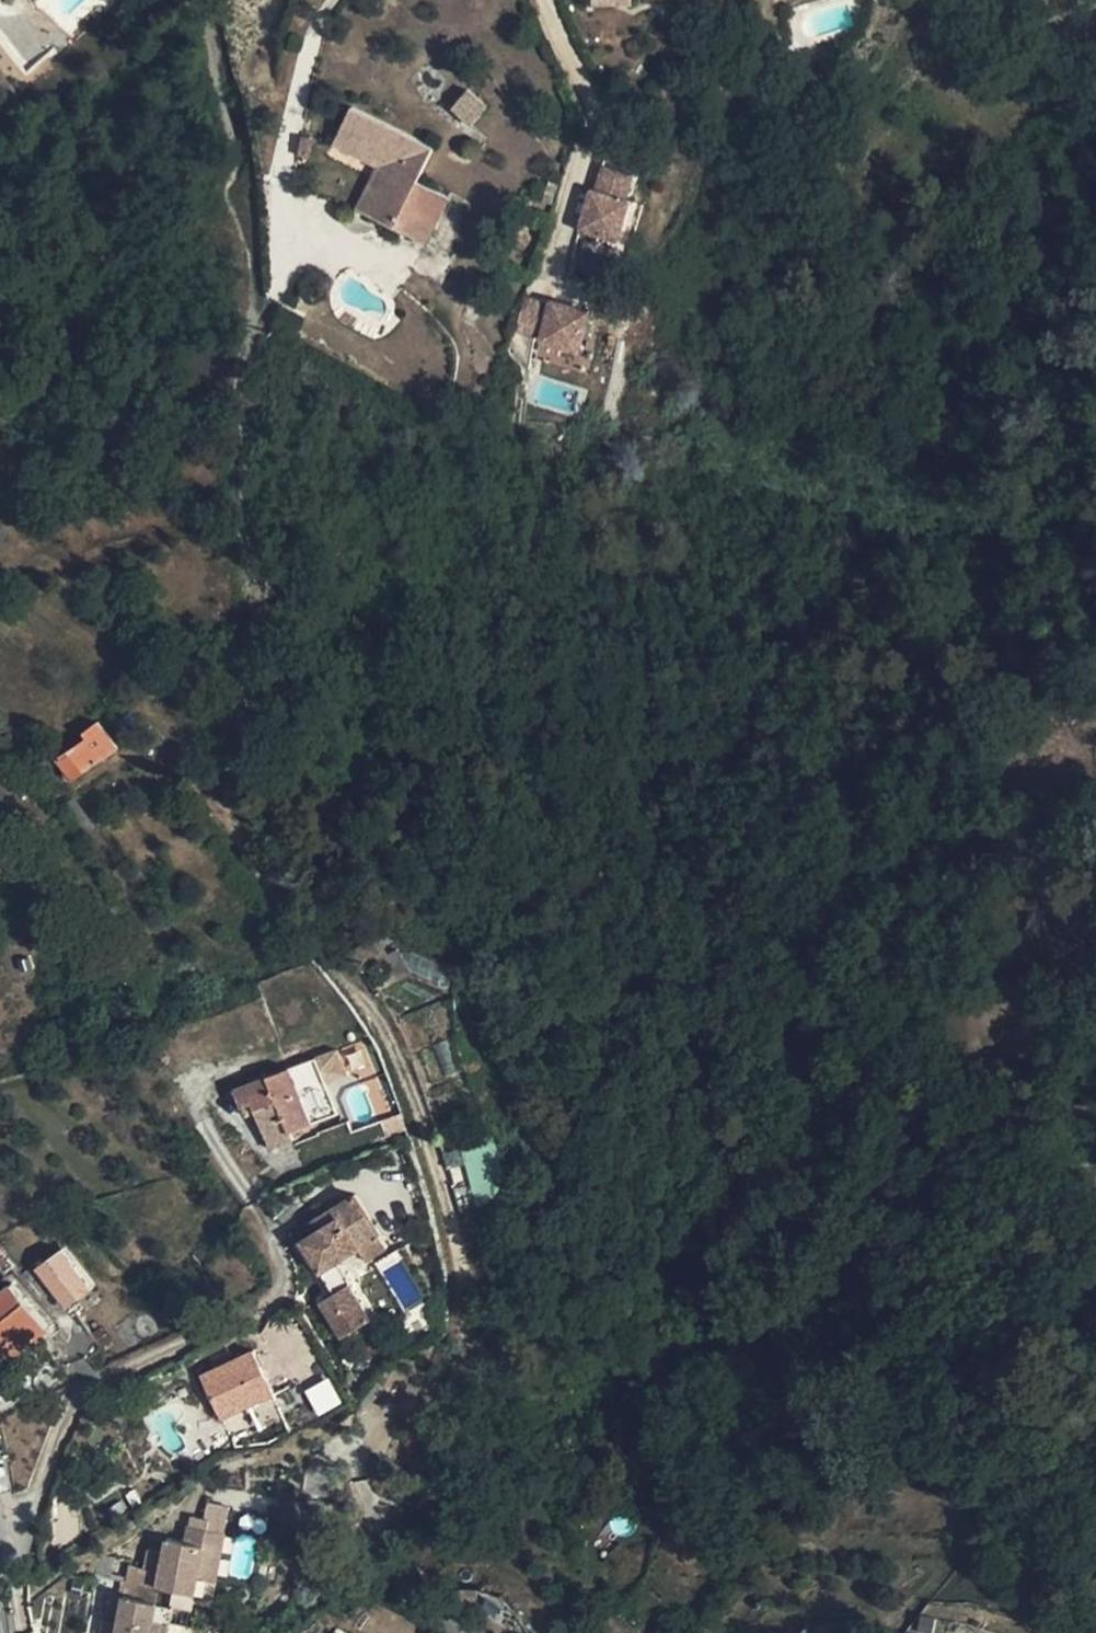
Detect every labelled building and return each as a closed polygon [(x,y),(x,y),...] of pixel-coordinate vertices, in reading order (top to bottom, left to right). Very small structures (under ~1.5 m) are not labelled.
[(454,109),(473,125),(489,106),(470,90),(454,109)] [(354,106),(338,137),(382,159),(389,163),(365,213),(395,228),(428,243),(450,197),(418,181),(436,146),(354,106)] [(300,156),(312,158),(316,138),(304,136),(300,156)] [(335,144),(378,167),(382,159),(338,137),(335,144)] [(356,209),(365,213),(389,163),(382,159),(378,167),(356,209)] [(627,175),(597,166),(589,190),(584,189),(571,230),(611,243),(625,201),(620,199),(627,175)] [(547,309),(523,303),(514,334),(538,340),(537,346),(578,358),(590,316),(549,304),(547,309)] [(57,759),(73,780),(119,748),(99,722),(85,732),(89,738),(57,759)] [(253,1103),(257,1113),(271,1150),(295,1140),(292,1132),(314,1124),(292,1067),(236,1089),(243,1107),(253,1103)] [(253,1103),(243,1107),(247,1117),(257,1113),(253,1103)] [(463,1148),(469,1195),(502,1191),(496,1145),(463,1148)] [(361,1250),(384,1238),(364,1200),(319,1224),(325,1234),(307,1243),(315,1258),(322,1254),(327,1263),(319,1267),(336,1298),(321,1307),(340,1341),(368,1326),(349,1291),(354,1287),(342,1264),(363,1253),(361,1250)] [(384,1238),(361,1250),(363,1253),(369,1266),(392,1254),(384,1238)] [(63,1248),(38,1267),(67,1307),(93,1287),(63,1248)] [(322,1254),(315,1258),(319,1267),(327,1263),(322,1254)] [(9,1361),(51,1328),(12,1281),(0,1291),(0,1350),(9,1361)] [(255,1349),(202,1374),(223,1418),(276,1393),(255,1349)] [(316,1415),(340,1404),(328,1378),(304,1389),(316,1415)] [(187,1534),(184,1549),(166,1545),(163,1561),(160,1579),(144,1576),(125,1572),(119,1603),(104,1600),(99,1627),(114,1630),(113,1632),(149,1632),(157,1594),(193,1601),(196,1586),(215,1590),(224,1542),(187,1534)] [(160,1579),(163,1561),(147,1558),(144,1576),(160,1579)] [(212,1605),(215,1590),(196,1586),(193,1601),(212,1605)] [(193,1601),(157,1594),(149,1632),(166,1632),(170,1614),(189,1618),(193,1601)]
